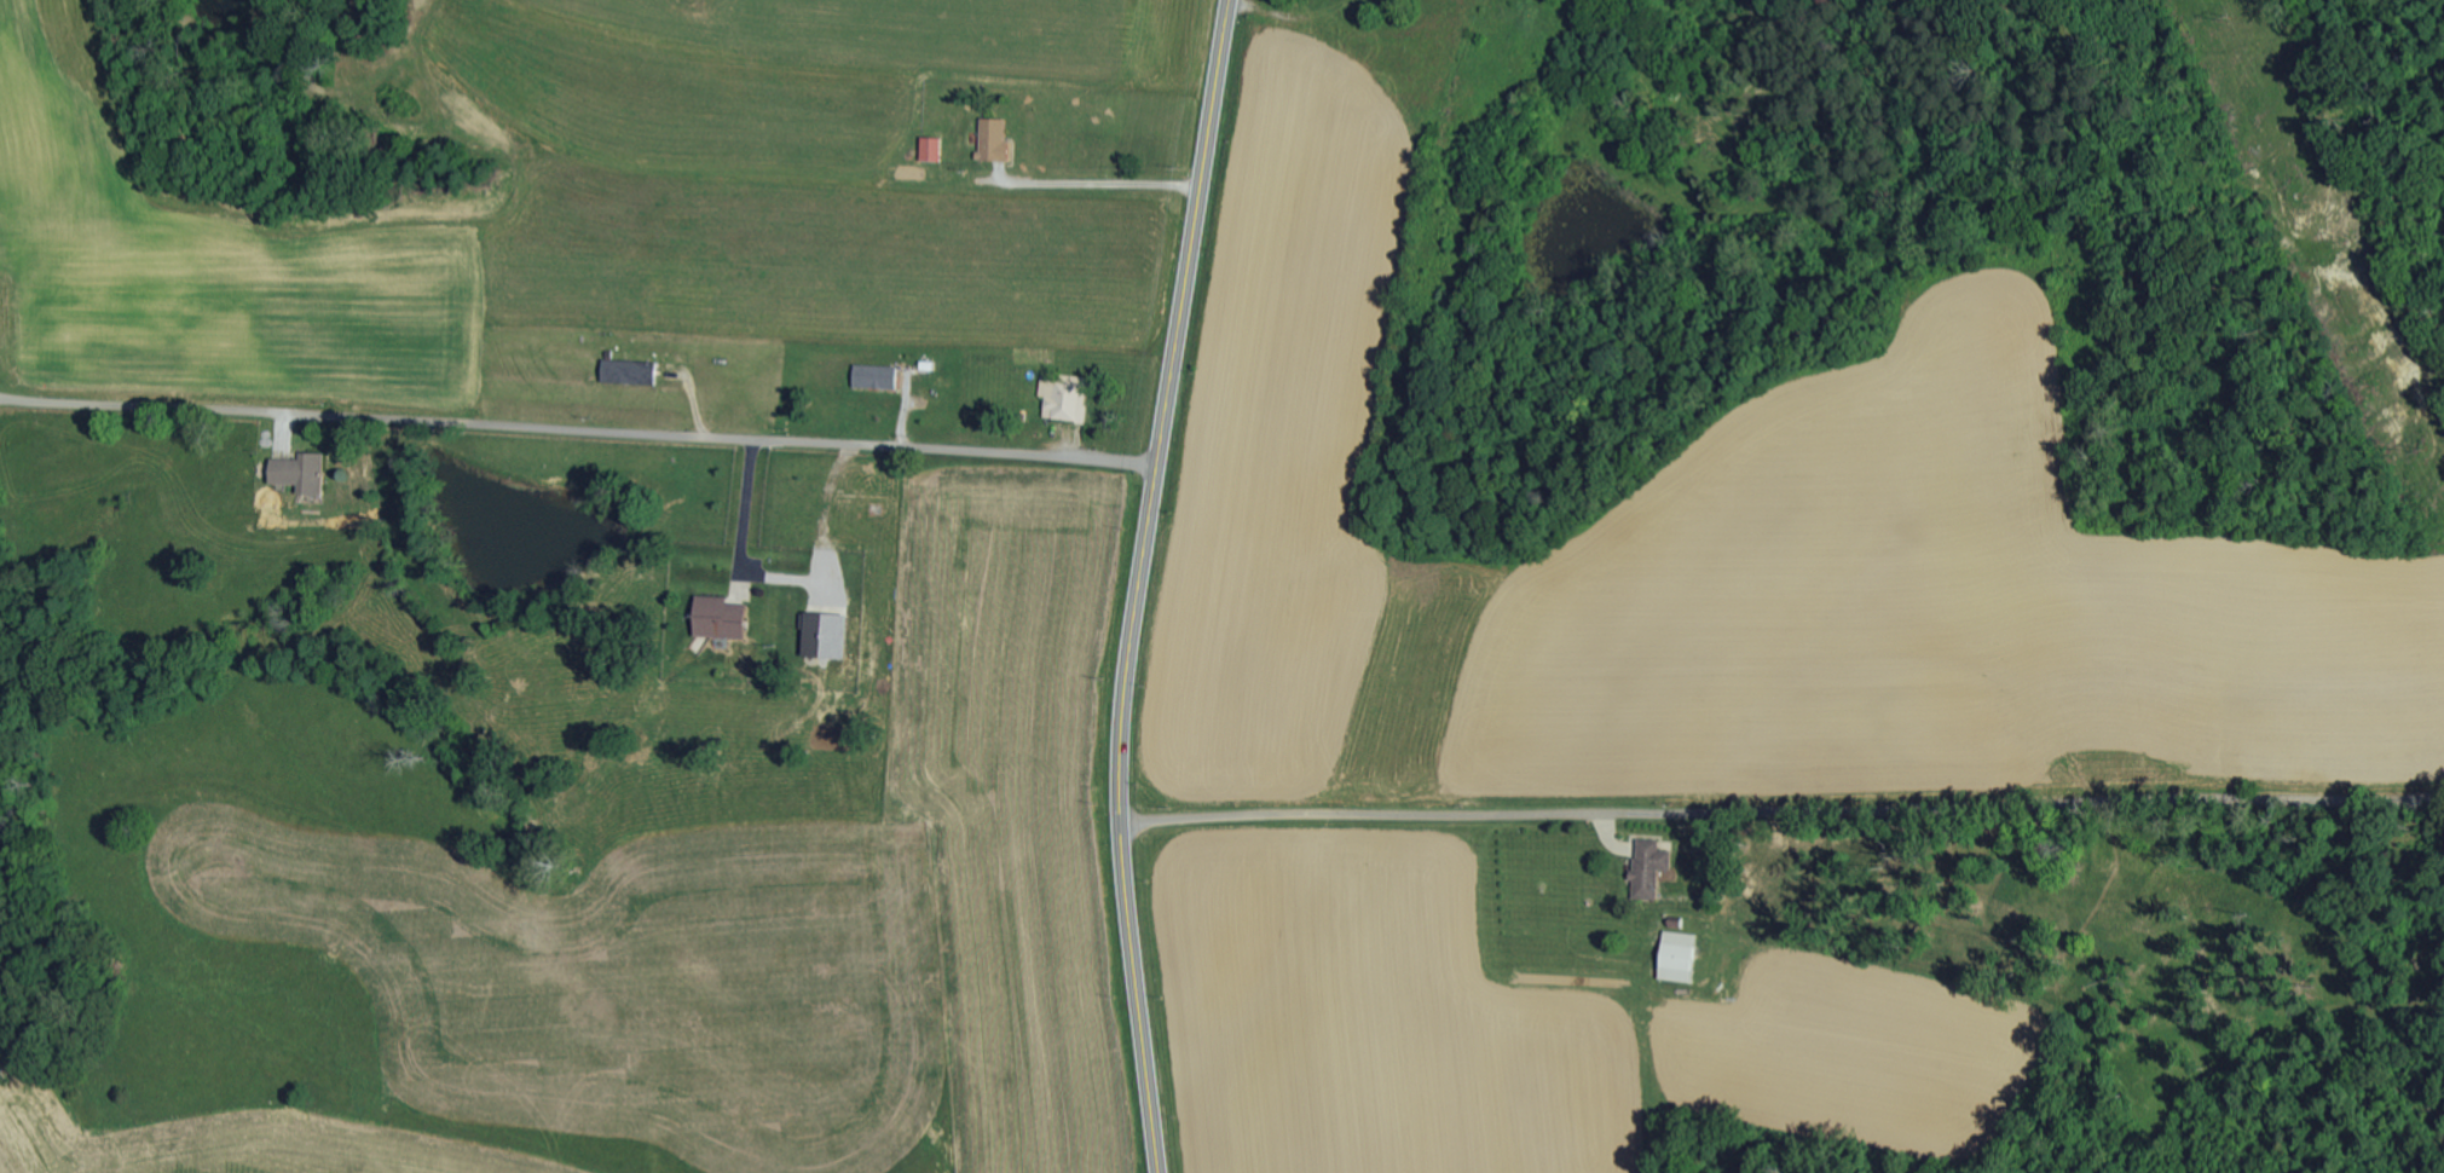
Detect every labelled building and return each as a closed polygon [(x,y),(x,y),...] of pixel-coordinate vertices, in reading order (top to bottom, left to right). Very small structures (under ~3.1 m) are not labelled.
[(1006,161),(1006,119),(978,119),(977,161),(1006,161)] [(940,138),(919,138),(919,162),(939,162),(940,138)] [(599,384),(652,386),(653,362),(600,360),(599,384)] [(893,390),(894,367),(851,366),(850,388),(893,390)] [(1039,380),(1037,397),(1043,398),(1041,419),(1083,423),(1086,392),(1079,392),(1080,377),(1056,375),(1055,381),(1039,380)] [(296,460),(267,460),(267,485),(295,486),(294,495),(319,496),(320,454),(296,454),(296,460)] [(693,638),(743,639),(744,605),(725,604),(726,597),(694,596),(693,638)] [(843,660),(844,615),(803,614),(801,659),(843,660)] [(1657,901),(1659,871),(1672,872),(1673,852),(1660,851),(1660,840),(1634,839),(1632,900),(1657,901)] [(1696,934),(1664,930),(1657,978),(1689,982),(1696,934)]
